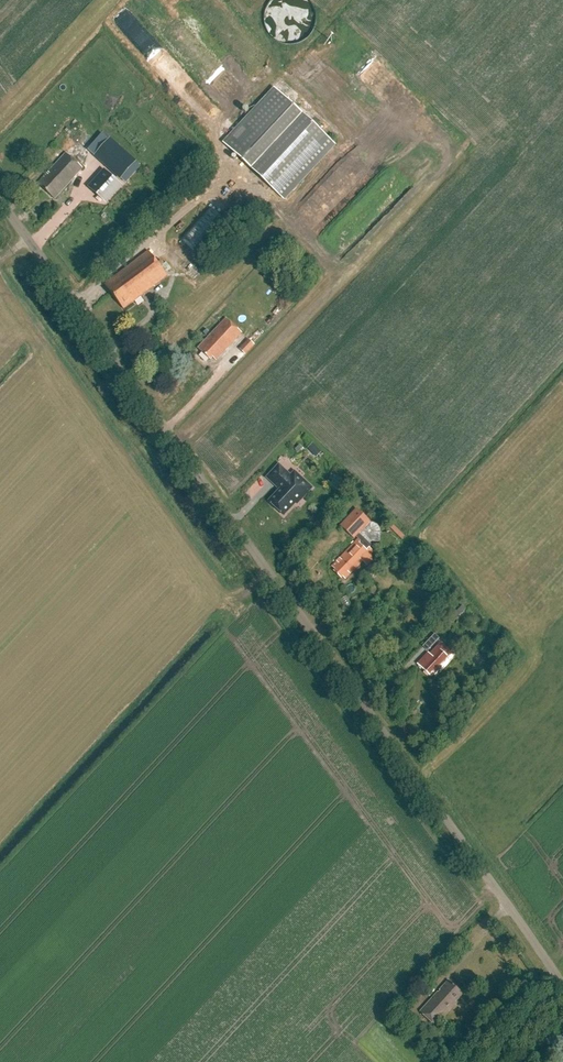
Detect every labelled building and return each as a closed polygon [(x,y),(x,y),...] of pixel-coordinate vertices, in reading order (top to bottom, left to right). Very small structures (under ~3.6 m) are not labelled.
[(265,33),(304,43),(315,0),(273,0),(265,33)] [(173,80),(185,69),(129,9),(117,20),(173,80)] [(223,143),(285,200),(336,145),(274,87),(223,143)] [(92,160),(101,149),(93,142),(84,152),(92,160)] [(54,199),(82,169),(65,154),(37,184),(54,199)] [(228,224),(211,208),(181,241),(198,257),(228,224)] [(123,310),(166,277),(147,252),(104,284),(123,310)] [(215,361),(240,333),(225,319),(197,349),(209,360),(212,358),(215,361)] [(253,345),(247,340),(238,349),(244,355),(253,345)] [(312,453),(317,448),(312,444),(307,449),(312,453)] [(280,490),(269,502),(284,516),(296,503),(297,504),(312,488),(295,472),(291,476),(279,465),(267,478),(280,490)] [(356,509),(340,526),(354,539),(356,537),(359,534),(370,522),(356,509)] [(359,534),(356,537),(358,539),(356,542),(332,567),(335,570),(333,571),(341,579),(343,577),(345,580),(362,562),(361,561),(368,553),(366,551),(371,546),(359,534)] [(453,622),(465,609),(462,606),(450,619),(453,622)] [(435,677),(454,656),(440,644),(427,658),(425,655),(416,665),(429,676),(432,673),(435,677)] [(457,996),(460,992),(448,981),(419,1013),(435,1027),(460,999),(457,996)] [(405,1009),(397,1019),(410,1031),(419,1021),(405,1009)] [(439,1028),(432,1036),(442,1045),(450,1037),(439,1028)]
